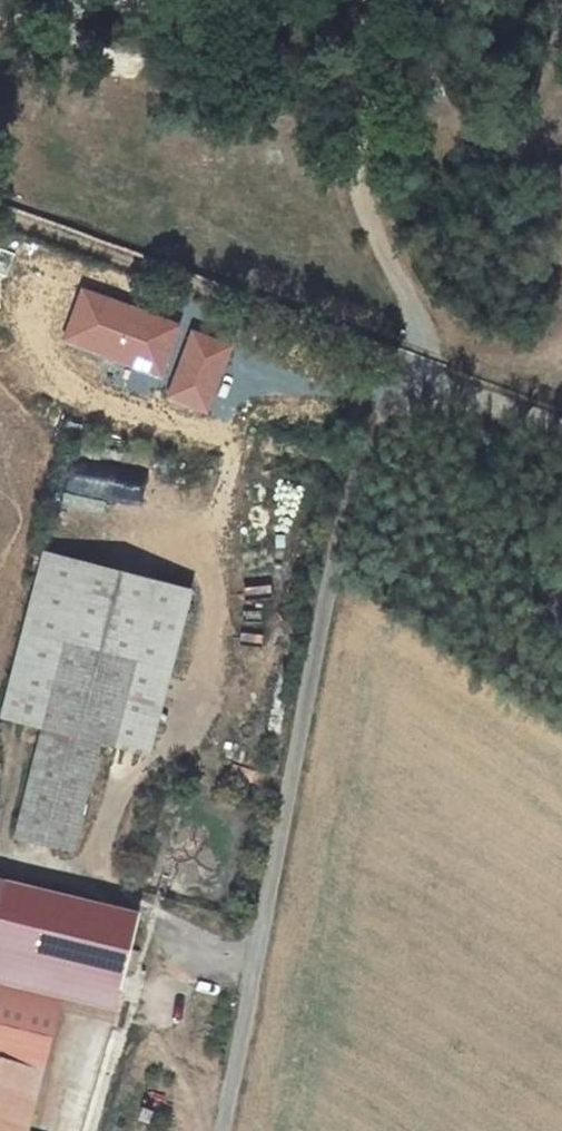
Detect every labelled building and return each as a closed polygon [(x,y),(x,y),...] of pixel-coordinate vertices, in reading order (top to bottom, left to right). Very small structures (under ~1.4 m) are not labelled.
[(177,330),(82,296),(65,345),(160,379),(177,330)] [(231,349),(192,335),(168,401),(207,415),(231,349)] [(153,756),(192,595),(45,558),(5,721),(45,731),(19,841),(64,852),(91,742),(153,756)] [(5,893),(0,914),(0,948),(128,979),(140,925),(5,893)] [(121,1004),(128,979),(0,948),(0,974),(121,1004)] [(62,1012),(116,1024),(121,1004),(0,974),(0,998),(62,1012)] [(38,1115),(54,1044),(62,1012),(0,998),(0,1130),(34,1130),(38,1115)] [(54,1044),(38,1115),(56,1119),(72,1048),(54,1044)]
